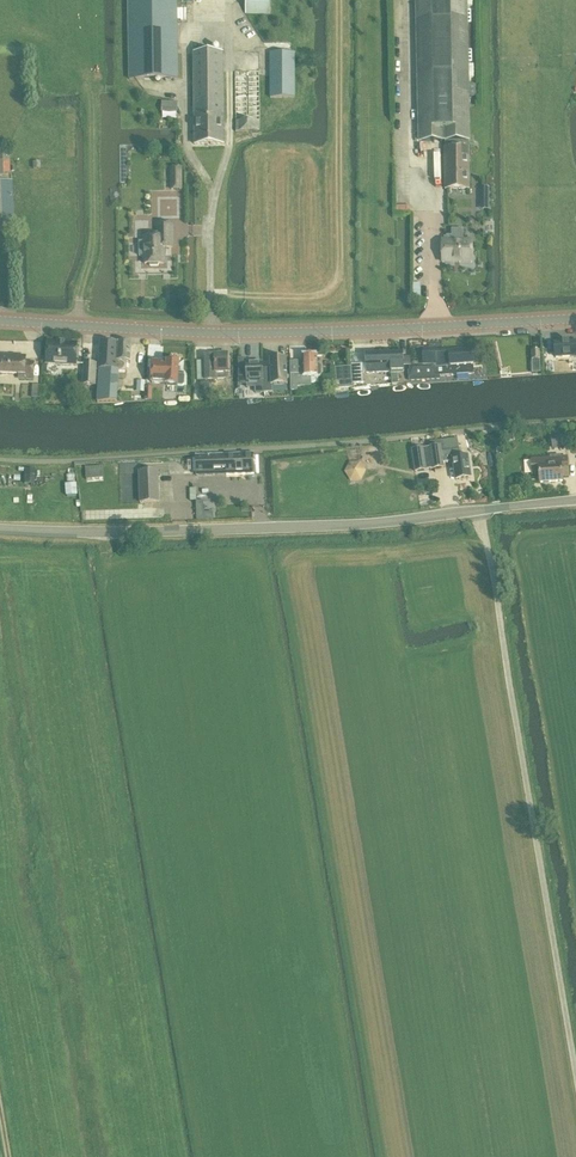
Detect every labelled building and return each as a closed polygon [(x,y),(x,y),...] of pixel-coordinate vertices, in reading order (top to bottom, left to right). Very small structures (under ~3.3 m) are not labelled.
[(179,80),(178,0),(128,0),(129,80),(179,80)] [(271,0),(247,0),(246,14),(270,15),(271,0)] [(470,75),(468,0),(416,0),(418,143),(445,142),(445,147),(444,147),(445,189),(469,189),(469,142),(471,142),(470,106),(470,75)] [(223,52),(194,53),(194,145),(224,144),(223,52)] [(270,99),(296,99),(295,52),(270,53),(270,99)] [(259,71),(236,72),(236,132),(260,132),(259,71)] [(2,153),(1,146),(0,146),(0,176),(3,176),(3,174),(10,174),(9,153),(2,153)] [(183,191),(183,168),(170,168),(170,191),(183,191)] [(3,239),(2,232),(14,231),(11,181),(0,182),(0,239),(3,239)] [(164,248),(166,248),(172,248),(172,224),(157,224),(157,233),(145,233),(145,238),(144,238),(144,242),(139,242),(139,257),(145,256),(145,264),(149,264),(151,266),(158,266),(159,264),(164,264),(164,248)] [(447,236),(447,241),(443,241),(443,264),(472,264),(472,241),(463,241),(463,230),(452,230),(452,236),(447,236)] [(58,342),(56,340),(51,340),(49,343),(48,343),(47,363),(43,363),(42,373),(47,373),(48,364),(76,366),(77,343),(58,342)] [(555,344),(556,358),(575,357),(575,342),(570,343),(570,341),(563,342),(563,343),(555,344)] [(117,350),(117,344),(101,343),(98,403),(117,402),(119,371),(110,371),(111,360),(113,360),(114,350),(117,350)] [(127,363),(130,363),(131,343),(118,343),(117,344),(117,350),(114,350),(113,360),(111,360),(110,371),(119,371),(126,371),(127,363)] [(473,350),(435,352),(435,350),(424,351),(424,348),(418,349),(419,366),(411,366),(410,357),(408,357),(408,366),(410,366),(410,371),(409,371),(410,381),(437,380),(436,376),(474,374),(473,350)] [(408,366),(408,357),(403,358),(403,352),(390,353),(391,372),(392,385),(398,385),(397,372),(404,372),(404,367),(408,366)] [(366,373),(391,372),(390,353),(366,354),(366,373)] [(216,380),(215,354),(214,354),(214,355),(204,356),(205,381),(216,381),(216,380)] [(216,380),(229,380),(228,354),(215,354),(216,380)] [(303,375),(290,376),(291,390),(297,390),(297,387),(311,386),(310,377),(318,377),(320,377),(322,375),(322,367),(320,365),(317,365),(317,356),(302,357),(303,375)] [(26,358),(0,357),(0,374),(19,375),(19,379),(33,379),(34,364),(26,363),(26,358)] [(179,363),(176,359),(171,359),(168,362),(167,362),(167,363),(152,362),(151,383),(166,383),(166,386),(178,386),(183,386),(184,385),(185,378),(183,376),(179,375),(180,363),(179,363)] [(247,359),(239,359),(240,370),(246,369),(247,388),(255,388),(255,394),(264,394),(264,372),(263,364),(256,364),(256,362),(249,362),(249,365),(247,365),(247,359)] [(271,372),(264,372),(264,394),(273,393),(272,386),(288,385),(287,359),(270,360),(271,372)] [(540,373),(540,360),(532,360),(533,374),(540,373)] [(96,386),(97,364),(84,364),(83,385),(96,386)] [(353,387),(352,384),(363,383),(363,366),(351,367),(352,388),(353,387)] [(352,388),(351,367),(343,368),(335,368),(337,389),(345,388),(352,388)] [(137,381),(137,392),(145,393),(145,381),(137,381)] [(40,399),(41,385),(33,385),(32,398),(40,399)] [(561,437),(562,448),(575,446),(575,434),(561,437)] [(412,450),(415,472),(427,470),(433,469),(444,468),(443,463),(453,462),(455,481),(472,478),(468,456),(460,457),(458,443),(452,444),(412,450)] [(215,472),(227,472),(227,474),(254,474),(253,454),(194,456),(194,475),(215,475),(215,472)] [(569,474),(569,466),(562,466),(561,466),(552,467),(551,459),(531,461),(532,476),(540,475),(540,484),(563,482),(562,475),(569,474)] [(361,480),(365,471),(360,463),(350,463),(345,472),(351,480),(361,480)] [(86,480),(104,479),(103,467),(85,468),(86,480)] [(34,484),(35,470),(25,469),(24,484),(34,484)] [(159,502),(158,472),(120,473),(121,503),(140,502),(140,503),(159,502)]
